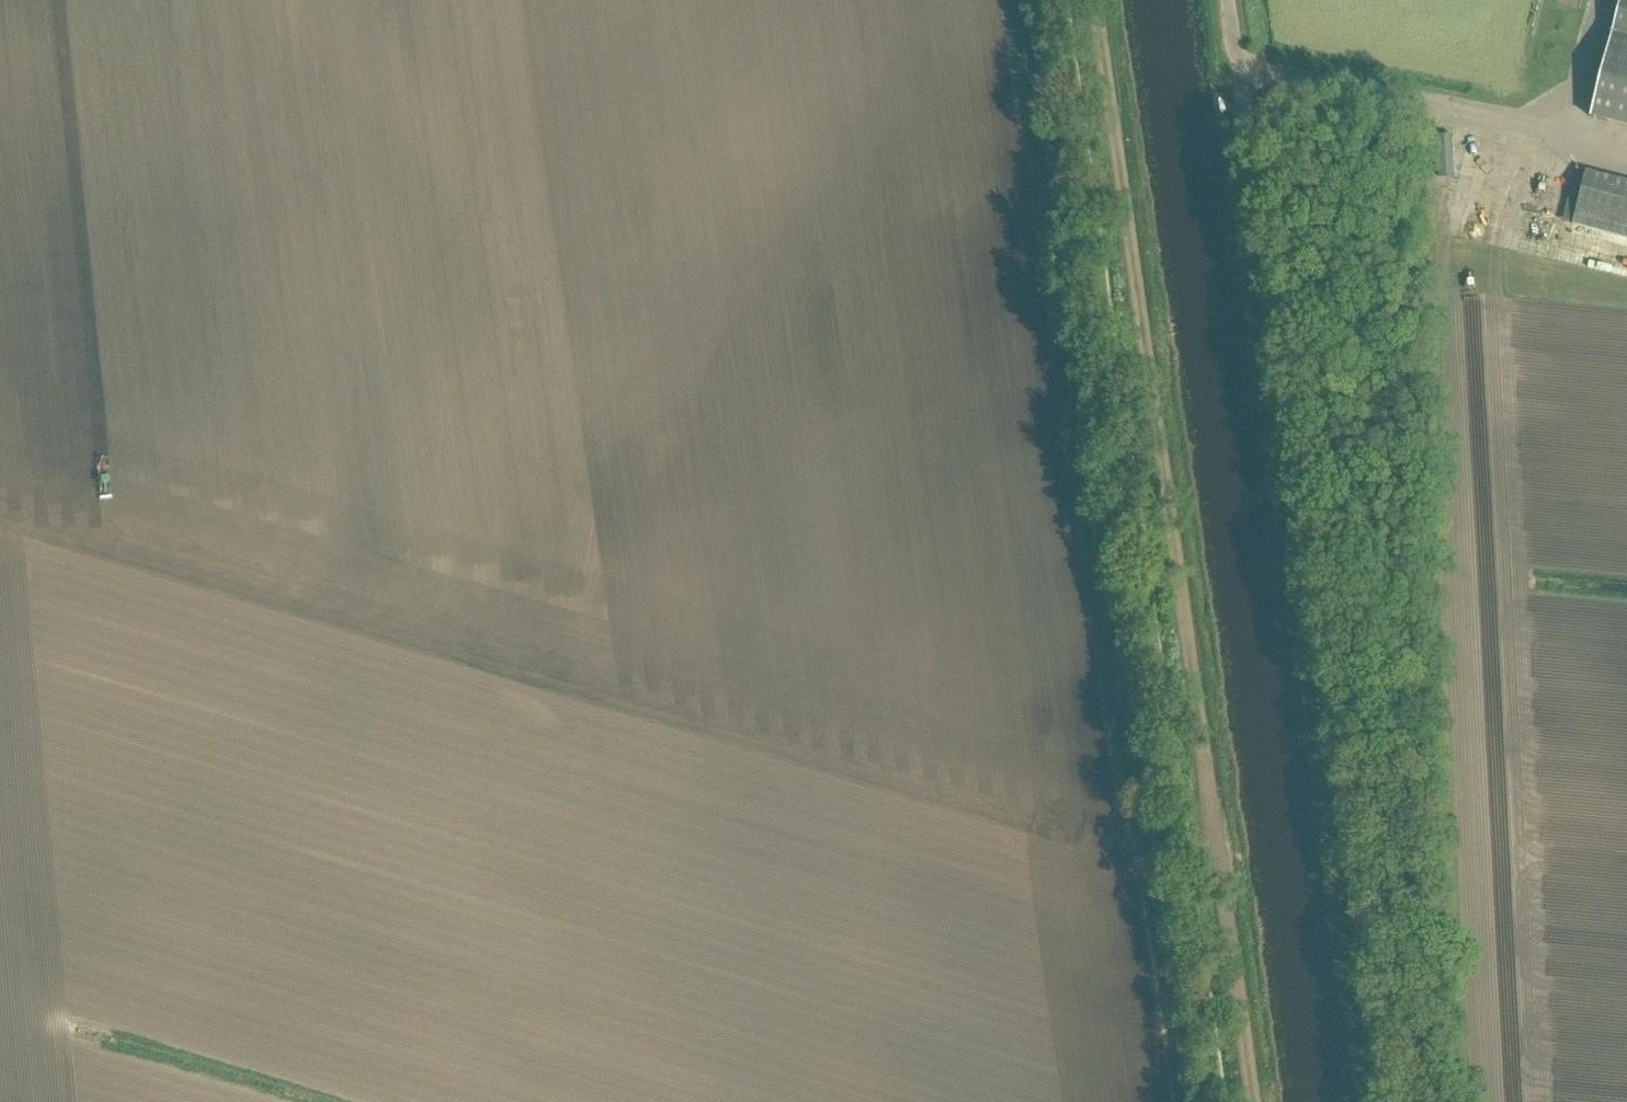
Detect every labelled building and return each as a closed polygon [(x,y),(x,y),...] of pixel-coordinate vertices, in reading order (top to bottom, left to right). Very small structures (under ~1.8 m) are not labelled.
[(1591,119),(1626,128),(1626,0),(1622,0),(1591,119)] [(1585,174),(1573,227),(1626,240),(1626,183),(1585,174)]
